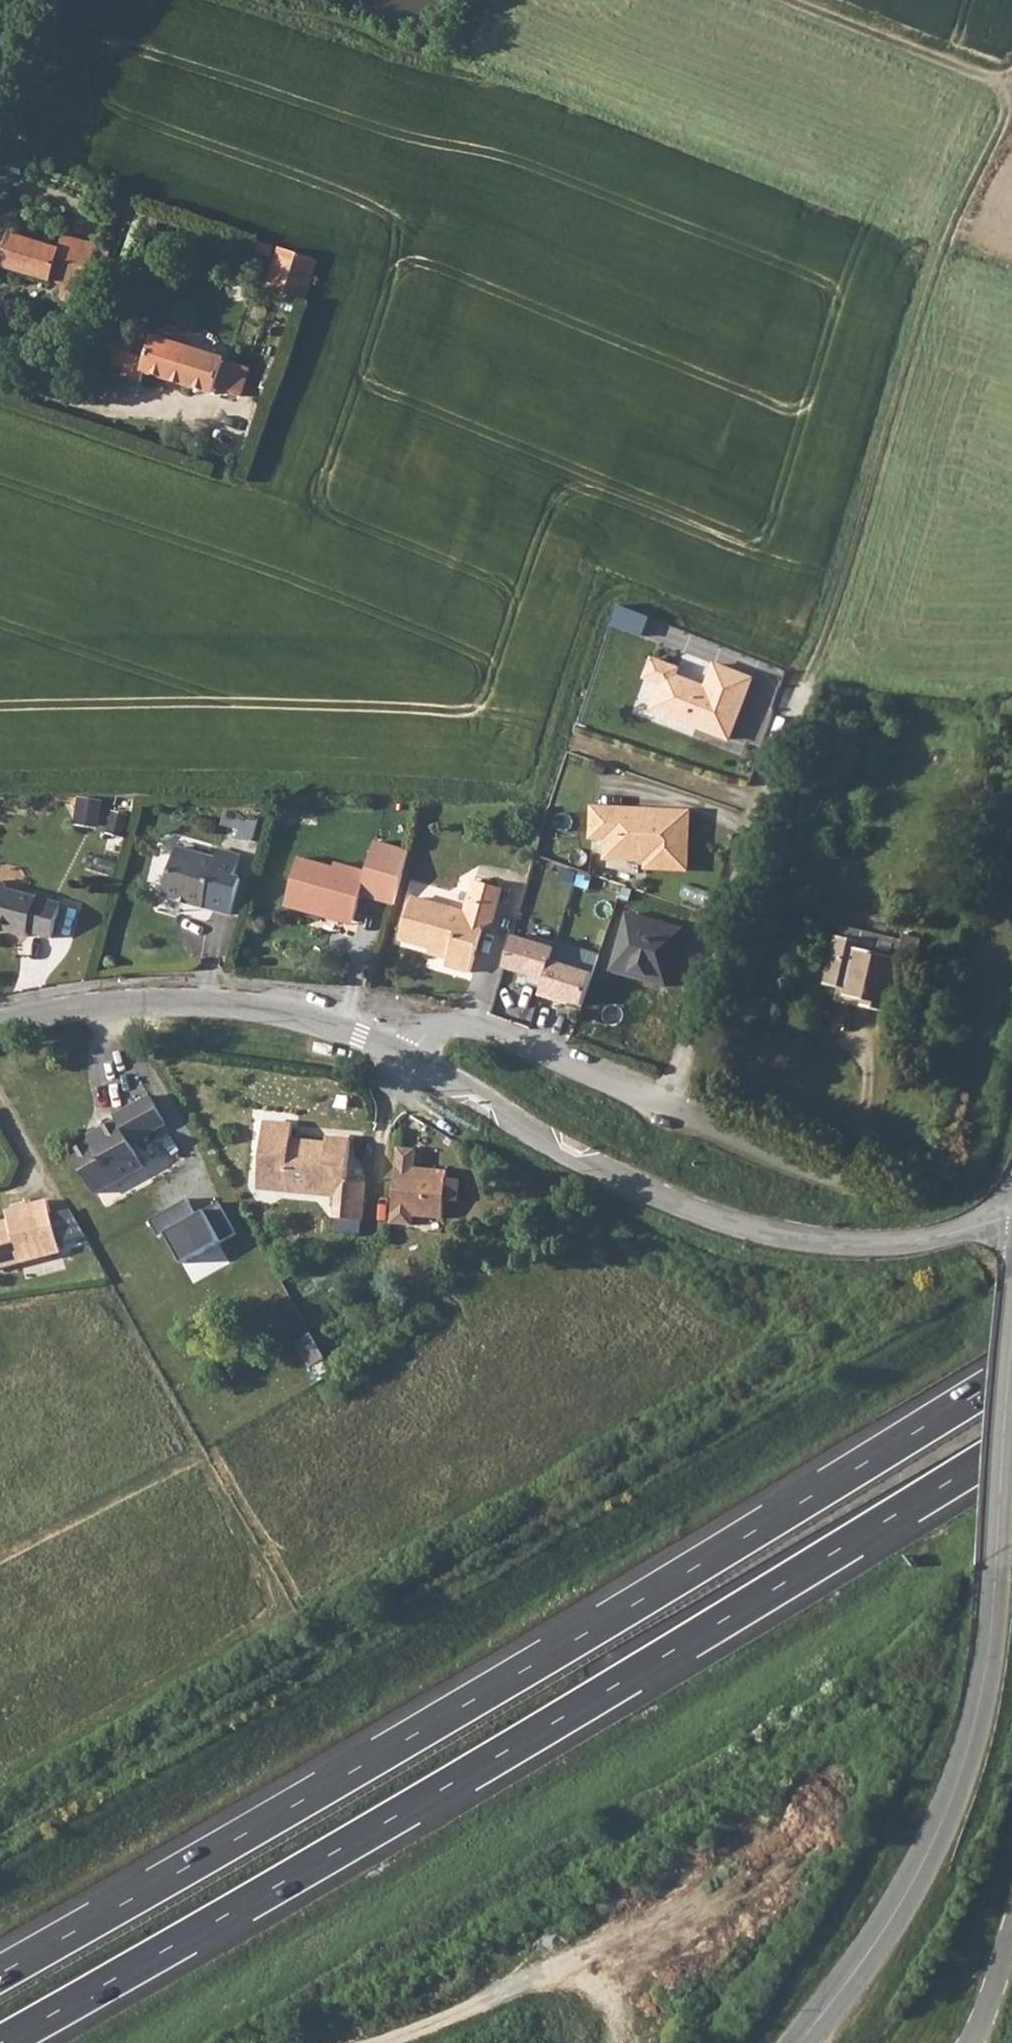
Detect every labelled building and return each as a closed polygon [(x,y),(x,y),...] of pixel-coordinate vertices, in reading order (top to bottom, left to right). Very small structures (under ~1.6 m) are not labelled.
[(12,235),(13,230),(18,217),(0,211),(0,232),(12,235)] [(83,295),(88,279),(98,283),(106,261),(92,255),(84,272),(59,263),(62,252),(12,235),(0,232),(0,266),(83,295)] [(75,242),(75,245),(93,252),(92,255),(106,261),(108,255),(75,242)] [(312,298),(322,257),(281,246),(270,288),(312,298)] [(116,344),(114,349),(136,353),(140,341),(149,344),(152,336),(149,334),(147,341),(132,340),(130,348),(116,344)] [(136,353),(114,349),(109,364),(120,367),(118,375),(141,382),(143,372),(215,395),(218,387),(242,396),(251,369),(248,368),(227,361),(228,359),(152,336),(149,344),(140,341),(136,353)] [(228,359),(227,361),(248,368),(249,366),(228,359)] [(613,623),(647,636),(654,616),(621,604),(613,623)] [(727,739),(750,678),(712,663),(704,684),(677,674),(680,667),(649,655),(640,678),(651,682),(642,707),(727,739)] [(76,825),(103,827),(105,799),(79,796),(76,825)] [(642,868),(690,869),(691,805),(585,803),(584,841),(602,842),(601,861),(642,862),(642,868)] [(259,838),(262,815),(241,813),(239,836),(259,838)] [(296,858),(283,905),(310,912),(312,905),(356,917),(361,897),(395,906),(411,847),(371,837),(362,870),(334,862),(333,868),(296,858)] [(220,860),(180,848),(166,896),(208,908),(209,903),(218,906),(216,911),(235,916),(246,880),(239,878),(245,857),(223,851),(220,860)] [(417,899),(405,936),(454,952),(450,964),(471,972),(487,920),(493,922),(505,886),(477,878),(467,914),(417,899)] [(8,928),(11,936),(27,941),(30,935),(51,940),(61,906),(10,892),(7,883),(0,881),(0,926),(8,928)] [(629,914),(613,971),(665,988),(671,968),(666,966),(672,949),(677,949),(683,931),(629,914)] [(500,967),(542,978),(547,959),(551,945),(509,933),(500,967)] [(841,933),(828,982),(852,989),(851,996),(870,1001),(869,1008),(888,1013),(902,958),(863,946),(864,939),(841,933)] [(581,1009),(591,971),(547,959),(542,978),(537,996),(581,1009)] [(103,1136),(73,1152),(97,1194),(146,1168),(131,1143),(167,1123),(151,1095),(115,1116),(118,1120),(100,1130),(103,1136)] [(266,1121),(260,1169),(277,1172),(274,1190),(339,1197),(337,1219),(362,1221),(366,1183),(347,1180),(352,1140),(328,1138),(327,1146),(311,1145),(311,1151),(290,1149),(293,1125),(266,1121)] [(138,1141),(151,1172),(185,1157),(171,1127),(138,1141)] [(399,1150),(391,1224),(412,1226),(413,1217),(443,1220),(445,1202),(458,1203),(460,1181),(448,1180),(448,1173),(421,1170),(421,1175),(414,1174),(416,1151),(399,1150)] [(42,1198),(3,1208),(6,1218),(0,1220),(0,1256),(14,1252),(16,1260),(56,1251),(42,1198)] [(232,1233),(216,1202),(193,1214),(185,1200),(148,1219),(157,1238),(163,1235),(177,1262),(232,1233)] [(314,1334),(300,1343),(313,1367),(329,1358),(314,1334)]
